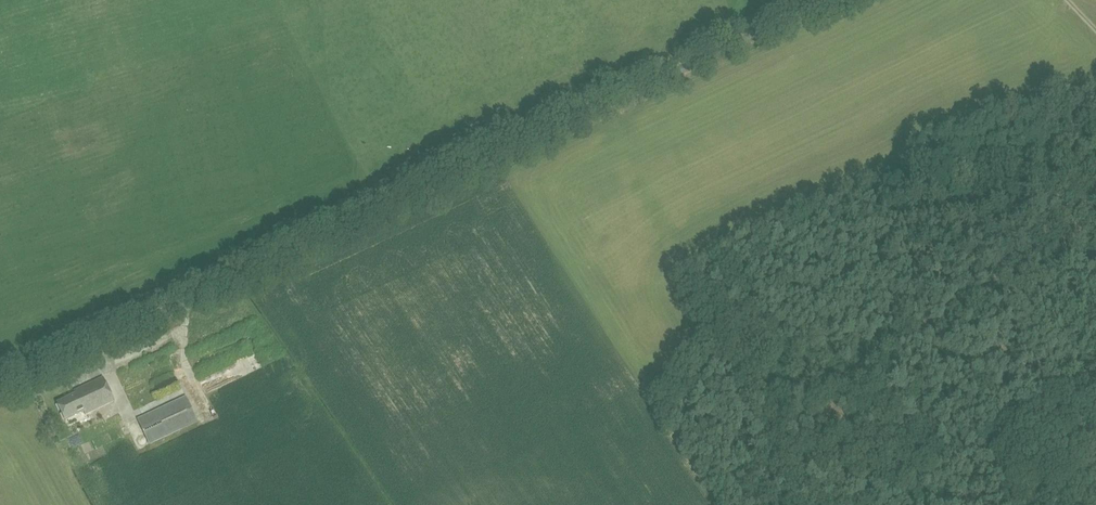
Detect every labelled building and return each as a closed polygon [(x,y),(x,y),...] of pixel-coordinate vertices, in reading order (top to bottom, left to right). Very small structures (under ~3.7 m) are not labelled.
[(260,356),(252,358),(255,372),(263,370),(260,356)] [(115,401),(104,377),(74,391),(76,394),(57,402),(66,420),(84,412),(85,414),(115,401)] [(150,444),(198,422),(187,396),(138,418),(150,444)]
